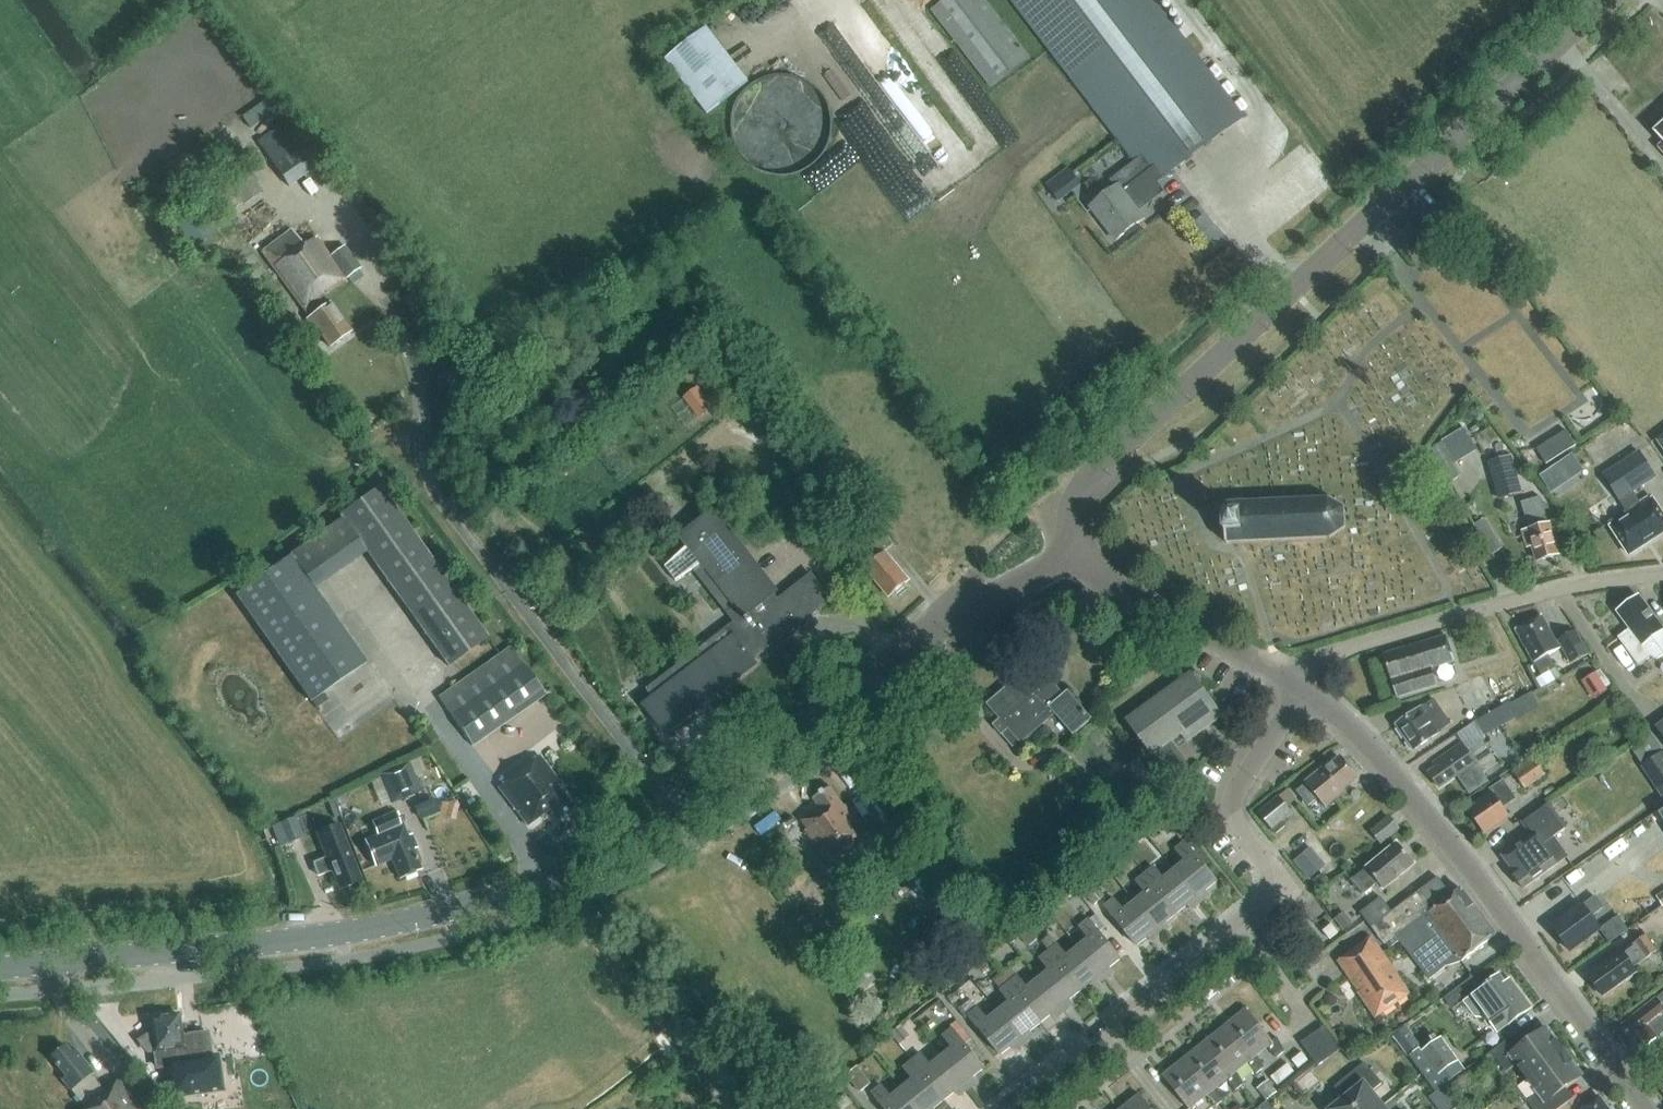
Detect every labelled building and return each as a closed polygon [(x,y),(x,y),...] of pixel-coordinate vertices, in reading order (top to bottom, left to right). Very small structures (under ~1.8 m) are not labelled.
[(933,8),(993,87),(1019,67),(1031,58),(987,0),(943,0),(933,8)] [(1136,162),(1110,181),(1116,189),(1091,207),(1116,241),(1145,219),(1130,199),(1152,182),(1155,186),(1244,119),(1154,0),(1013,0),(1136,162)] [(698,114),(740,81),(696,25),(654,58),(698,114)] [(804,172),(833,98),(756,68),(727,141),(804,172)] [(267,99),(241,117),(250,130),(276,111),(267,99)] [(289,120),(257,142),(289,188),(323,164),(308,142),(306,144),(289,120)] [(226,176),(248,164),(237,145),(215,158),(226,176)] [(264,192),(250,172),(230,184),(229,183),(212,193),(226,214),(243,204),(244,205),(264,192)] [(1067,196),(1054,180),(1046,186),(1059,202),(1067,196)] [(221,209),(214,198),(202,206),(210,217),(221,209)] [(193,212),(175,225),(193,250),(211,237),(193,212)] [(288,230),(259,253),(307,316),(305,317),(314,328),(316,326),(330,345),(349,331),(322,295),(358,267),(341,245),(327,256),(313,237),(300,246),(288,230)] [(423,307),(412,294),(402,302),(412,316),(423,307)] [(711,409),(697,390),(686,399),(700,417),(711,409)] [(770,433),(776,441),(798,424),(792,416),(770,433)] [(1424,446),(1443,484),(1459,476),(1452,461),(1473,451),(1462,428),(1424,446)] [(1536,450),(1546,465),(1576,446),(1566,431),(1536,450)] [(1662,532),(1662,516),(1650,497),(1639,504),(1632,493),(1655,478),(1637,452),(1602,476),(1627,512),(1609,525),(1629,555),(1662,532)] [(1511,456),(1490,462),(1501,500),(1522,494),(1511,456)] [(1561,487),(1557,481),(1550,470),(1541,476),(1552,493),(1561,487)] [(341,521),(364,553),(446,667),(486,639),(378,488),(338,517),(341,521)] [(1549,524),(1548,524),(1540,497),(1521,503),(1529,530),(1528,530),(1528,531),(1524,535),(1527,544),(1533,546),(1538,562),(1558,556),(1549,524)] [(1325,501),(1224,505),(1226,544),(1328,539),(1344,531),(1343,510),(1325,501)] [(830,601),(811,576),(778,602),(773,596),(775,595),(712,513),(681,537),(688,546),(665,568),(676,582),(694,570),(735,623),(726,630),(732,638),(718,649),(712,641),(649,690),(655,698),(644,706),(666,733),(755,664),(752,661),(751,658),(766,647),(768,649),(806,619),(802,613),(809,607),(815,612),(830,601)] [(311,591),(364,553),(341,521),(234,597),(310,704),(364,666),(311,591)] [(1481,521),(1473,526),(1476,531),(1484,526),(1481,521)] [(879,582),(890,596),(906,584),(895,570),(897,569),(886,554),(893,549),(877,528),(865,538),(870,544),(859,552),(870,567),(865,570),(876,585),(879,582)] [(1662,656),(1662,631),(1662,632),(1638,599),(1617,614),(1629,631),(1617,640),(1638,668),(1651,658),(1656,661),(1662,656)] [(1541,618),(1515,631),(1540,679),(1556,670),(1548,656),(1558,651),(1541,618)] [(1576,631),(1557,641),(1570,666),(1589,655),(1576,631)] [(1383,657),(1390,681),(1431,669),(1453,662),(1446,638),(1383,657)] [(438,699),(472,746),(543,696),(509,648),(438,699)] [(1035,667),(989,707),(1001,720),(993,727),(1012,749),(1013,749),(1054,713),(1074,735),(1091,720),(1067,692),(1061,697),(1035,667)] [(1431,669),(1390,681),(1396,699),(1436,687),(1431,669)] [(1607,692),(1595,673),(1581,682),(1593,701),(1607,692)] [(1127,722),(1172,783),(1187,772),(1173,754),(1177,752),(1170,742),(1181,734),(1187,742),(1222,716),(1192,674),(1127,722)] [(1529,694),(1516,701),(1525,716),(1537,709),(1529,694)] [(1431,701),(1395,727),(1413,751),(1449,725),(1431,701)] [(1516,723),(1526,718),(1525,716),(1516,701),(1507,705),(1514,719),(1516,723)] [(1496,709),(1474,721),(1481,736),(1514,719),(1507,705),(1506,704),(1496,709)] [(1634,735),(1627,740),(1631,747),(1639,742),(1634,735)] [(1438,789),(1456,777),(1470,796),(1489,782),(1483,773),(1496,764),(1480,742),(1466,751),(1461,744),(1432,764),(1436,770),(1428,776),(1438,789)] [(1662,801),(1662,752),(1640,766),(1662,801)] [(538,757),(498,788),(527,826),(549,809),(557,819),(572,808),(556,787),(559,785),(538,757)] [(1356,780),(1339,760),(1326,771),(1324,769),(1305,785),(1306,786),(1296,794),(1308,809),(1318,801),(1325,809),(1345,792),(1344,790),(1356,780)] [(1534,760),(1514,774),(1524,789),(1544,775),(1534,760)] [(409,764),(380,776),(391,804),(421,793),(409,764)] [(1490,793),(1467,811),(1485,836),(1508,818),(1500,808),(1515,797),(1507,786),(1503,780),(1488,791),(1490,793)] [(806,833),(827,864),(869,835),(849,806),(844,809),(830,789),(813,801),(819,810),(802,822),(808,831),(806,833)] [(1287,827),(1283,823),(1293,815),(1287,809),(1296,801),(1287,792),(1279,799),(1278,798),(1258,816),(1273,832),(1277,836),(1287,827)] [(342,797),(334,800),(337,808),(345,804),(342,797)] [(335,820),(339,818),(332,801),(327,802),(335,820)] [(1567,830),(1547,804),(1523,822),(1533,836),(1503,859),(1513,871),(1511,873),(1523,889),(1565,857),(1552,841),(1567,830)] [(1128,815),(1120,805),(1113,811),(1121,821),(1128,815)] [(393,859),(400,878),(419,871),(412,851),(416,850),(410,834),(408,835),(403,823),(399,824),(395,814),(371,823),(376,835),(365,839),(376,866),(393,859)] [(279,823),(287,843),(303,837),(296,816),(279,823)] [(784,823),(788,829),(795,823),(791,818),(784,823)] [(1372,833),(1380,844),(1397,831),(1388,820),(1372,833)] [(324,859),(312,864),(317,877),(331,872),(338,889),(359,881),(346,849),(337,825),(314,834),(324,859)] [(896,835),(884,844),(897,861),(892,865),(908,887),(926,875),(910,852),(909,853),(896,835)] [(1175,872),(1200,904),(1208,898),(1204,893),(1216,883),(1185,845),(1176,852),(1185,864),(1175,872)] [(1414,866),(1396,845),(1351,883),(1362,896),(1377,883),(1384,891),(1414,866)] [(1304,879),(1323,866),(1308,846),(1290,860),(1304,879)] [(1133,861),(1144,875),(1151,869),(1140,855),(1133,861)] [(1152,870),(1145,876),(1176,916),(1187,907),(1191,912),(1200,904),(1175,872),(1162,883),(1152,870)] [(1330,883),(1322,873),(1313,881),(1321,891),(1330,883)] [(1176,916),(1145,876),(1136,884),(1145,896),(1135,904),(1160,937),(1169,929),(1165,925),(1176,916)] [(1462,961),(1496,936),(1462,890),(1454,896),(1440,877),(1394,910),(1373,925),(1386,943),(1387,942),(1391,948),(1402,941),(1429,978),(1446,965),(1462,961)] [(1077,886),(1093,907),(1103,899),(1087,879),(1077,886)] [(1373,925),(1394,910),(1383,896),(1363,911),(1373,925)] [(1594,898),(1552,929),(1569,952),(1599,930),(1590,918),(1602,909),(1594,898)] [(1151,944),(1160,937),(1135,904),(1123,914),(1113,902),(1104,909),(1136,948),(1147,939),(1151,944)] [(1354,925),(1344,912),(1334,920),(1344,933),(1354,925)] [(1088,941),(1077,949),(1103,982),(1113,974),(1109,969),(1119,961),(1097,934),(1105,928),(1096,916),(1088,922),(1079,929),(1088,941)] [(1332,925),(1323,932),(1330,940),(1339,933),(1332,925)] [(1020,937),(1028,947),(1038,940),(1029,929),(1020,937)] [(1357,995),(1375,1019),(1409,995),(1397,978),(1401,976),(1374,937),(1337,962),(1359,993),(1357,995)] [(1628,982),(1632,979),(1633,975),(1635,974),(1632,969),(1653,953),(1643,939),(1588,978),(1602,998),(1624,982),(1628,982)] [(1103,982),(1077,949),(1066,959),(1057,947),(1048,954),(1079,993),(1091,983),(1095,988),(1103,982)] [(1079,993),(1048,954),(1040,961),(1049,972),(1039,981),(1064,1012),(1072,1006),(1069,1001),(1079,993)] [(1481,989),(1472,977),(1443,999),(1450,1008),(1461,1000),(1458,996),(1471,985),(1477,993),(1462,1004),(1473,1019),(1484,1021),(1484,1020),(1495,1035),(1529,1011),(1509,982),(1504,985),(1498,977),(1481,989)] [(1064,1012),(1039,981),(1026,991),(1017,979),(1009,985),(1039,1025),(1051,1015),(1054,1020),(1064,1012)] [(1039,1025),(1009,985),(1000,993),(1009,1005),(999,1013),(1023,1045),(1032,1038),(1028,1033),(1039,1025)] [(1658,999),(1621,1027),(1632,1041),(1638,1036),(1647,1047),(1659,1039),(1659,1038),(1662,1035),(1662,996),(1658,1000),(1658,999)] [(1015,1052),(1023,1045),(999,1013),(987,1022),(977,1010),(968,1018),(999,1057),(1011,1047),(1015,1052)] [(1224,1029),(1249,1061),(1255,1057),(1266,1049),(1275,1060),(1282,1054),(1276,1041),(1270,1045),(1245,1013),(1224,1029)] [(145,1037),(138,1042),(147,1054),(155,1053),(157,1068),(166,1067),(171,1099),(223,1092),(218,1057),(210,1058),(207,1034),(182,1038),(178,1015),(149,1020),(152,1036),(145,1037)] [(956,1023),(949,1028),(952,1031),(964,1046),(970,1041),(956,1023)] [(1394,1037),(1416,1067),(1418,1066),(1436,1091),(1465,1070),(1441,1038),(1424,1051),(1407,1028),(1394,1037)] [(897,1029),(891,1034),(900,1046),(906,1040),(897,1029)] [(1204,1045),(1228,1078),(1235,1073),(1245,1065),(1255,1077),(1262,1071),(1255,1057),(1249,1061),(1224,1029),(1204,1045)] [(1517,1034),(1490,1053),(1470,1068),(1473,1073),(1479,1069),(1480,1071),(1495,1060),(1505,1073),(1515,1066),(1527,1081),(1563,1054),(1545,1029),(1524,1045),(1517,1034)] [(941,1058),(967,1090),(975,1083),(971,1078),(982,1069),(964,1046),(952,1031),(943,1038),(952,1050),(941,1058)] [(1312,1036),(1300,1044),(1317,1067),(1328,1059),(1312,1036)] [(1235,1073),(1228,1078),(1204,1045),(1183,1061),(1208,1094),(1214,1089),(1225,1081),(1234,1093),(1241,1087),(1235,1073)] [(117,1082),(102,1094),(88,1077),(91,1074),(74,1051),(69,1055),(63,1048),(48,1060),(63,1079),(60,1082),(67,1092),(68,1091),(82,1108),(138,1108),(117,1082)] [(1527,1081),(1537,1095),(1526,1103),(1531,1108),(1559,1108),(1567,1103),(1560,1093),(1581,1077),(1563,1054),(1527,1081)] [(967,1090),(941,1058),(929,1067),(921,1056),(912,1063),(941,1101),(953,1092),(958,1097),(967,1090)] [(1208,1094),(1183,1061),(1162,1077),(1187,1108),(1189,1108),(1204,1098),(1213,1108),(1221,1103),(1214,1089),(1208,1094)] [(917,1108),(931,1108),(941,1101),(912,1063),(903,1070),(912,1082),(901,1090),(917,1108)] [(1382,1108),(1370,1093),(1380,1085),(1364,1064),(1338,1085),(1348,1096),(1332,1108),(1381,1108),(1382,1108)] [(846,1075),(860,1093),(870,1085),(856,1067),(846,1075)] [(1277,1093),(1267,1080),(1256,1089),(1266,1102),(1277,1093)] [(901,1090),(890,1099),(881,1088),(871,1095),(882,1108),(917,1108),(901,1090)] [(1138,1097),(1122,1108),(1148,1108),(1138,1097)] [(1601,1098),(1585,1108),(1609,1108),(1601,1098)]
